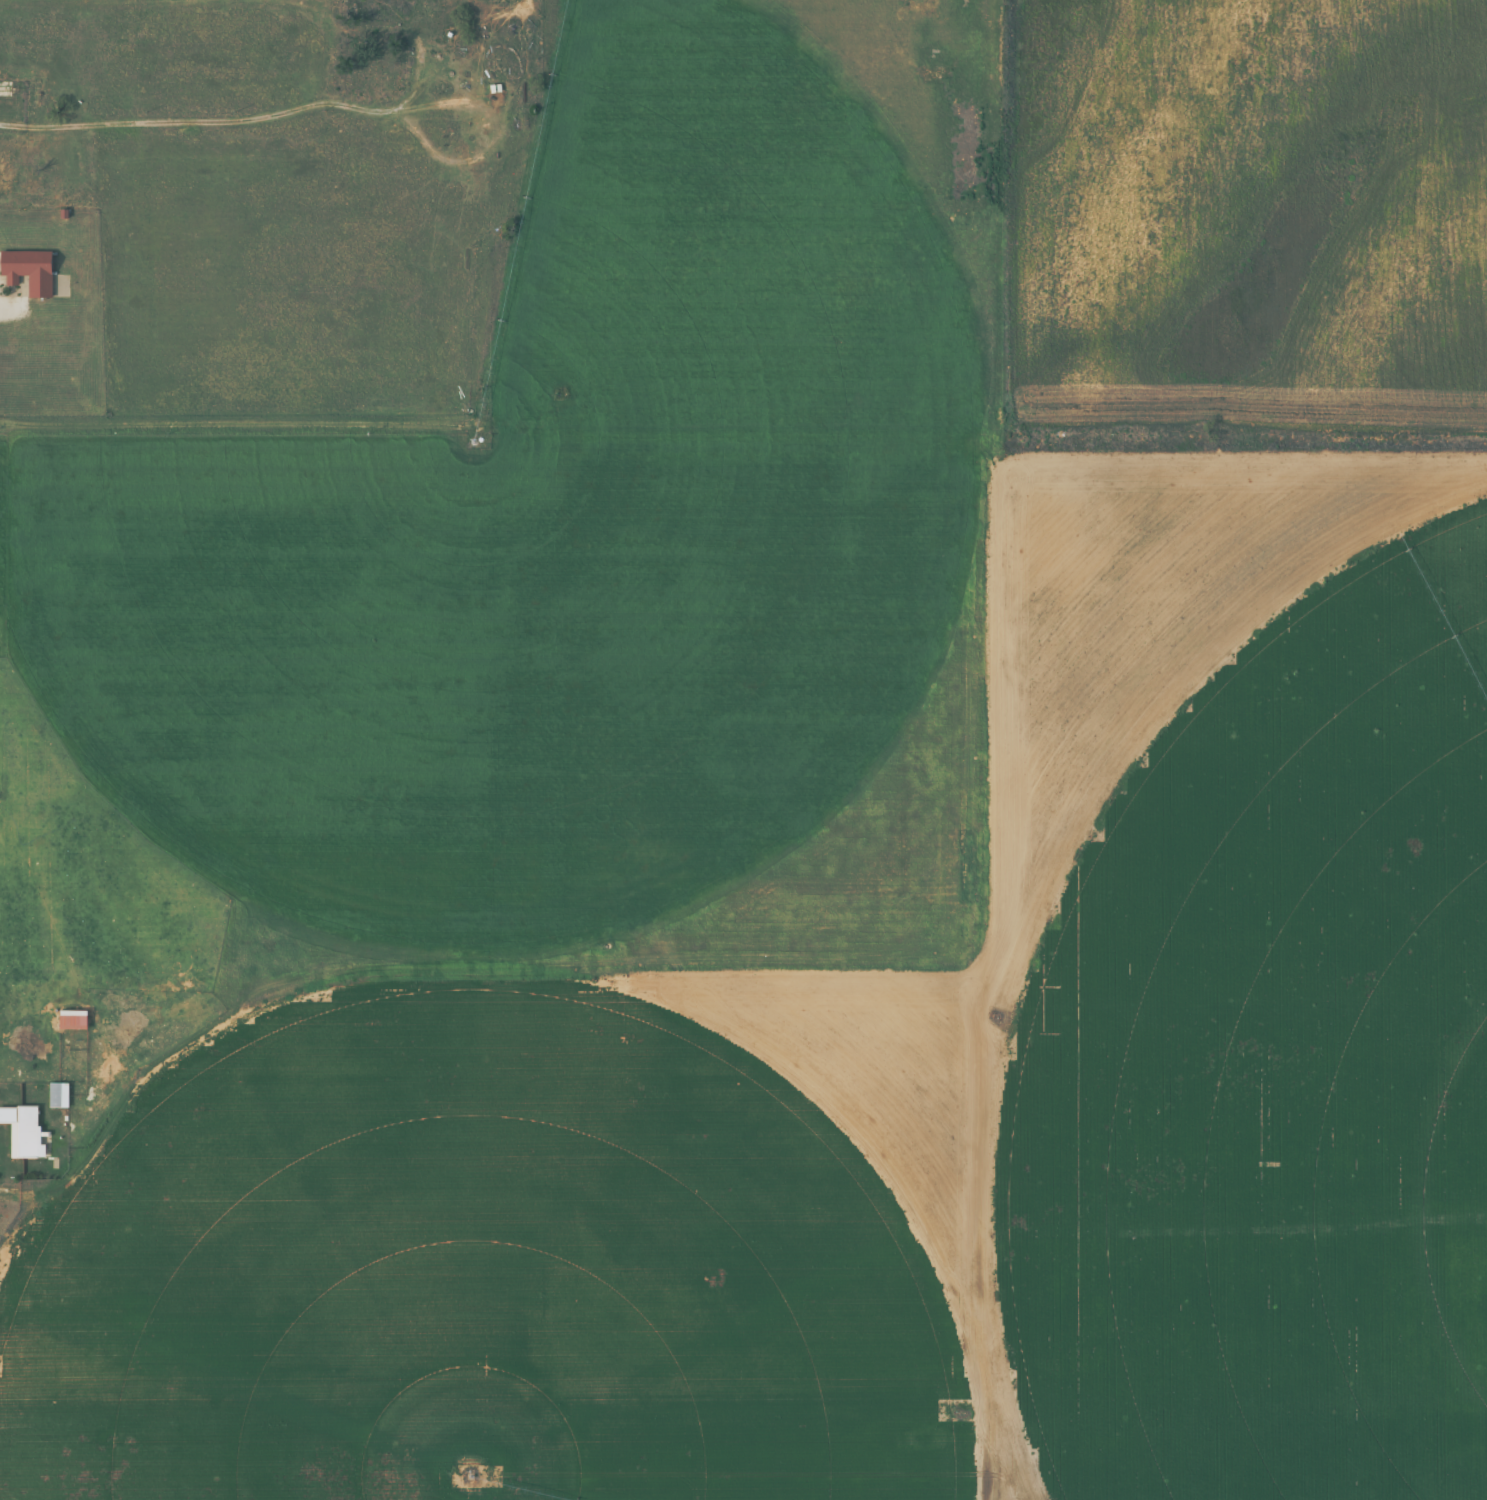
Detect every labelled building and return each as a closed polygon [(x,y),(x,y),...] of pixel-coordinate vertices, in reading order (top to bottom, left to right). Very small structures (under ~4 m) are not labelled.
[(0,252),(0,277),(5,277),(5,287),(17,287),(17,277),(27,277),(27,298),(50,298),(51,252),(0,252)] [(57,1030),(85,1030),(85,1010),(57,1010),(57,1030)] [(67,1084),(48,1084),(48,1108),(67,1108),(67,1084)] [(44,1145),(38,1145),(38,1104),(0,1104),(0,1125),(9,1125),(9,1160),(44,1159),(44,1145)]
